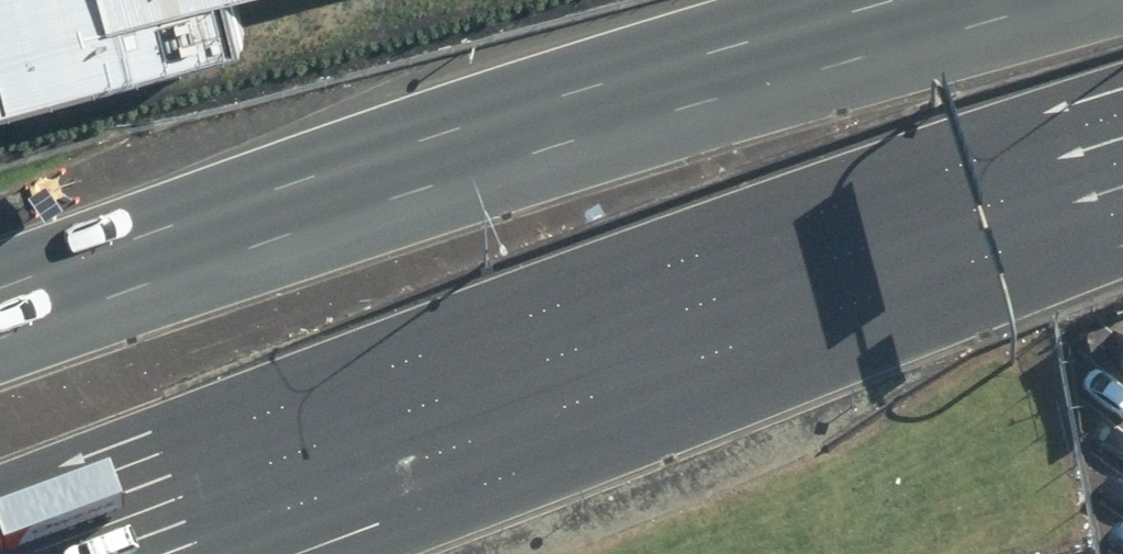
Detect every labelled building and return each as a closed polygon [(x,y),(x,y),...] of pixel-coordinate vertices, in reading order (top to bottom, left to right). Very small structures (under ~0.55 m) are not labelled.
[(5,95),(240,35),(231,0),(0,0),(0,74),(5,95)]
